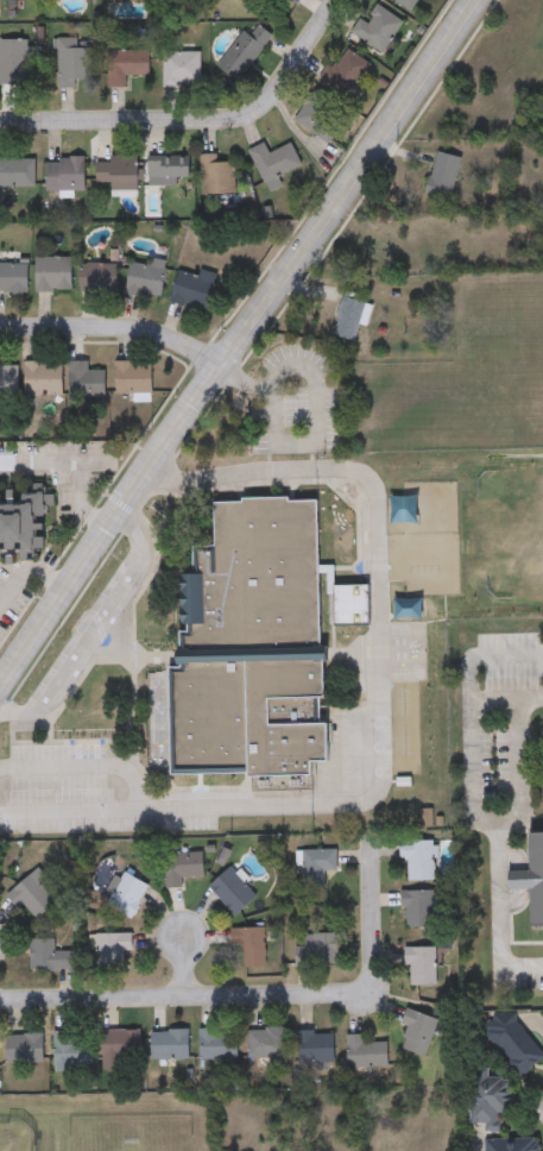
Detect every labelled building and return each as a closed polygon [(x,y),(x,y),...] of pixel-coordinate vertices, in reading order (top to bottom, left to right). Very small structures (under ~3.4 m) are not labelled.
[(167,9),(194,9),(194,0),(167,0),(167,9)] [(413,11),(392,0),(419,0),(413,11)] [(360,18),(365,20),(377,4),(403,21),(380,54),(351,32),(360,18)] [(271,36),(238,82),(216,67),(242,30),(250,33),(255,24),(271,36)] [(56,38),(90,38),(90,82),(77,82),(77,87),(56,87),(56,38)] [(29,84),(0,84),(0,39),(29,39),(29,84)] [(329,61),(336,64),(346,49),(370,64),(346,99),(317,80),(329,61)] [(149,50),(149,75),(125,75),(125,87),(107,87),(107,50),(149,50)] [(163,86),(163,52),(198,52),(198,86),(163,86)] [(291,121),(310,93),(343,113),(326,143),(291,121)] [(248,150),(263,143),(267,153),(290,143),(301,165),(277,175),(282,185),(267,191),(248,150)] [(200,155),(217,153),(217,162),(233,161),(234,193),(201,194),(200,155)] [(460,158),(452,202),(428,199),(436,153),(460,158)] [(137,185),(95,185),(95,156),(137,156),(137,185)] [(83,157),(83,190),(45,190),(45,157),(83,157)] [(34,187),(0,187),(0,158),(34,158),(34,187)] [(189,158),(189,183),(147,183),(147,158),(189,158)] [(71,256),(71,290),(36,290),(36,256),(71,256)] [(162,296),(127,295),(128,259),(163,260),(162,296)] [(26,293),(0,293),(0,263),(26,263),(26,293)] [(116,263),(116,291),(78,291),(78,263),(116,263)] [(208,312),(169,301),(177,270),(216,279),(208,312)] [(355,344),(333,337),(345,297),(367,304),(355,344)] [(62,361),(62,395),(24,395),(24,361),(62,361)] [(68,397),(68,361),(88,361),(88,371),(105,371),(105,397),(68,397)] [(150,394),(114,394),(114,361),(150,361),(150,394)] [(17,395),(0,395),(0,363),(17,363),(17,395)] [(211,501),(241,501),(241,495),(292,493),(293,499),(321,499),(326,699),(321,699),(321,727),(327,727),(328,762),(310,762),(310,775),(251,778),(251,772),(175,773),(172,672),(183,671),(182,635),(189,635),(189,625),(184,625),(183,574),(194,574),(194,546),(213,546),(211,501)] [(39,551),(47,551),(47,494),(0,495),(0,564),(39,564),(39,551)] [(530,835),(542,834),(542,928),(532,929),(532,892),(511,892),(511,873),(531,873),(530,835)] [(436,881),(408,881),(408,862),(400,862),(400,842),(436,842),(436,881)] [(336,872),(326,872),(326,889),(303,889),(303,851),(336,851),(336,872)] [(166,886),(164,855),(203,853),(206,883),(166,886)] [(209,889),(229,869),(258,897),(238,917),(209,889)] [(150,889),(132,920),(101,904),(119,872),(150,889)] [(37,920),(24,904),(17,910),(6,897),(33,875),(56,905),(37,920)] [(402,892),(436,892),(436,929),(402,929),(402,892)] [(266,967),(234,967),(234,929),(266,929),(266,967)] [(133,935),(133,952),(122,952),(122,968),(97,968),(97,935),(133,935)] [(296,948),(305,948),(305,936),(339,936),(339,966),(296,966),(296,948)] [(31,973),(30,941),(55,941),(55,952),(74,952),(75,971),(31,973)] [(437,987),(404,987),(404,949),(437,949),(437,987)] [(509,1010),(542,1055),(542,1062),(519,1080),(482,1031),(509,1010)] [(403,1025),(406,1011),(438,1020),(428,1058),(402,1051),(409,1027),(403,1025)] [(286,1069),(272,1069),(272,1059),(250,1059),(250,1030),(286,1030),(286,1069)] [(238,1031),(238,1061),(200,1061),(200,1031),(238,1031)] [(189,1032),(189,1068),(153,1068),(153,1032),(189,1032)] [(82,1042),(93,1042),(94,1071),(55,1071),(55,1033),(82,1033),(82,1042)] [(103,1033),(139,1033),(139,1073),(103,1073),(103,1033)] [(335,1065),(296,1065),(296,1033),(335,1033),(335,1065)] [(7,1036),(44,1036),(44,1065),(7,1065),(7,1036)] [(348,1037),(365,1037),(365,1044),(389,1044),(389,1069),(348,1069),(348,1037)] [(518,1081),(511,1115),(504,1114),(499,1134),(486,1132),(487,1127),(468,1122),(479,1073),(518,1081)] [(541,1140),(541,1150),(486,1150),(486,1140),(541,1140)]
